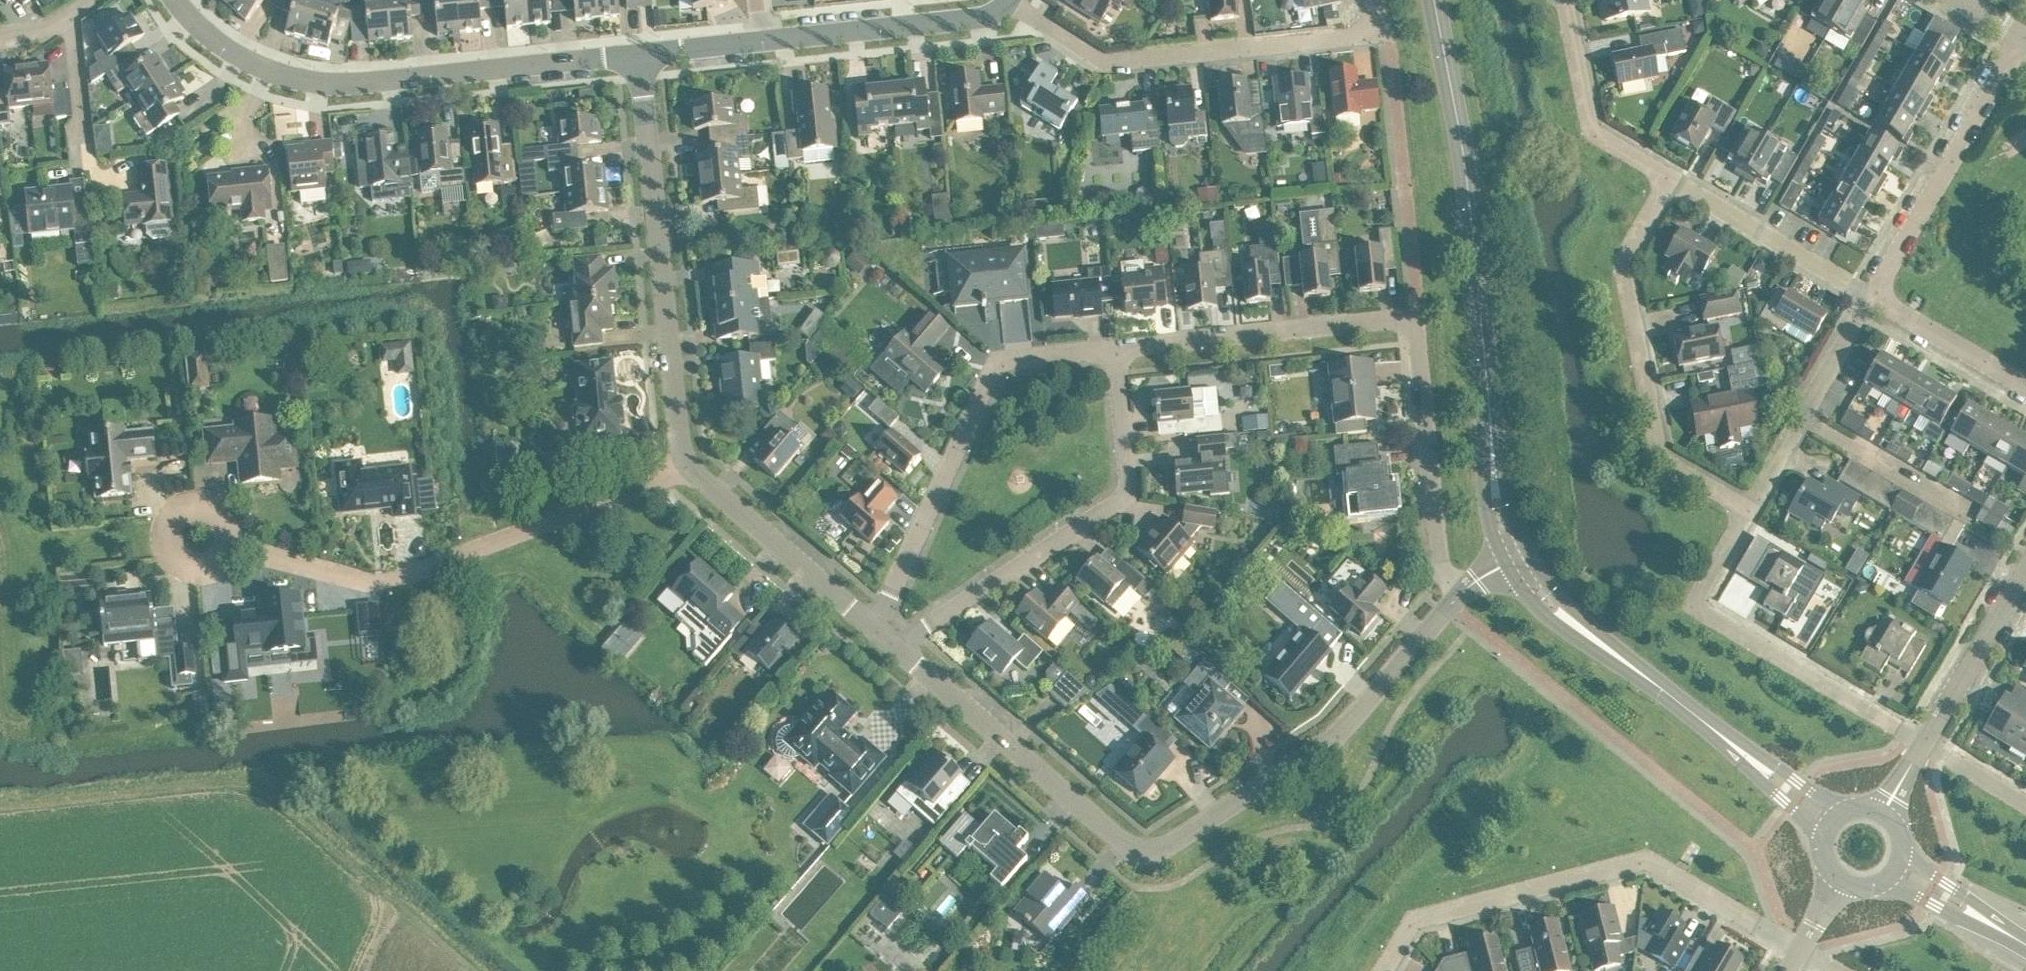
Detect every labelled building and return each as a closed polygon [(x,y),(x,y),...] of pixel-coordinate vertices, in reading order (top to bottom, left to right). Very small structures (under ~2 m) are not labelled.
[(228,7),(245,22),(264,0),(235,0),(228,7)] [(282,0),(268,0),(277,8),(282,0)] [(317,7),(296,1),(296,0),(282,0),(277,8),(292,13),(285,35),(306,41),(317,7)] [(354,0),(342,0),(338,14),(317,7),(306,41),(328,48),(337,18),(352,22),(354,0)] [(352,22),(367,21),(369,43),(391,41),(387,0),(354,0),(352,22)] [(413,39),(411,16),(423,15),(421,0),(387,0),(391,41),(413,39)] [(456,0),(421,0),(423,15),(436,14),(438,36),(460,34),(456,0)] [(460,34),(482,32),(480,7),(492,6),(491,0),(456,0),(460,34)] [(492,6),(504,5),(507,29),(529,27),(526,0),(491,0),(492,6)] [(561,1),(561,0),(526,0),(529,27),(551,24),(548,2),(561,1)] [(576,22),(598,19),(596,0),(573,0),(576,22)] [(620,17),(618,0),(596,0),(598,19),(620,17)] [(639,8),(639,0),(626,0),(627,9),(639,8)] [(728,6),(727,0),(691,0),(692,9),(728,6)] [(1065,2),(1099,23),(1112,3),(1118,7),(1123,0),(1066,0),(1065,2)] [(1238,18),(1236,0),(1208,0),(1211,21),(1238,18)] [(1305,11),(1342,4),(1342,0),(1303,0),(1305,11)] [(1647,0),(1604,0),(1608,18),(1605,18),(1605,20),(1649,11),(1647,0)] [(1799,12),(1830,31),(1847,0),(1806,0),(1799,12)] [(1866,39),(1876,22),(1865,15),(1869,8),(1859,3),(1860,0),(1847,0),(1830,31),(1861,49),(1866,39)] [(665,10),(655,11),(657,27),(667,26),(665,16),(665,10)] [(106,75),(133,57),(127,48),(144,36),(130,16),(97,37),(105,50),(94,57),(106,75)] [(1924,35),(1926,36),(1916,53),(1916,54),(1948,73),(1954,63),(1949,60),(1954,52),(1950,49),(1960,32),(1934,17),(1924,35)] [(1694,36),(1707,33),(1704,20),(1691,23),(1694,36)] [(1886,36),(1892,26),(1885,22),(1879,32),(1886,36)] [(1641,50),(1612,56),(1618,85),(1657,77),(1654,58),(1685,52),(1680,30),(1638,38),(1641,50)] [(1886,36),(1879,32),(1873,43),(1880,47),(1886,36)] [(1759,48),(1756,53),(1765,59),(1771,49),(1765,45),(1759,48)] [(1943,83),(1948,73),(1916,54),(1906,72),(1933,88),(1938,80),(1943,83)] [(1781,55),(1774,67),(1798,80),(1805,69),(1781,55)] [(170,77),(157,57),(140,68),(133,57),(106,75),(118,93),(128,87),(137,99),(170,77)] [(1871,62),(1864,57),(1858,68),(1865,72),(1871,62)] [(52,92),(49,64),(27,67),(31,107),(53,104),(55,119),(67,118),(65,96),(64,91),(52,92)] [(1049,87),(1057,74),(1042,64),(1020,99),(1020,106),(1060,131),(1077,103),(1059,92),(1058,93),(1049,87)] [(11,124),(9,109),(31,107),(27,67),(5,69),(8,97),(0,98),(0,125),(11,124)] [(1859,83),(1865,72),(1858,68),(1852,78),(1859,83)] [(1357,84),(1355,71),(1329,74),(1334,118),(1360,115),(1360,112),(1378,110),(1375,82),(1357,84)] [(1928,108),(1933,99),(1928,96),(1933,88),(1906,72),(1895,89),(1928,108)] [(980,90),(978,74),(950,77),(955,123),(983,120),(982,115),(1004,113),(1001,87),(980,90)] [(170,77),(137,99),(145,112),(134,119),(146,137),(173,119),(167,109),(184,98),(182,95),(186,92),(174,75),(170,77)] [(1310,110),(1306,76),(1273,80),(1278,127),(1310,124),(1312,136),(1325,134),(1322,109),(1310,110)] [(915,106),(912,81),(895,83),(896,87),(889,87),(893,127),(916,125),(916,131),(930,130),(926,95),(925,95),(926,105),(915,106)] [(1248,108),(1245,83),(1217,86),(1222,125),(1224,125),(1246,156),(1266,154),(1265,136),(1261,107),(1248,108)] [(882,88),(882,85),(865,86),(867,108),(856,109),(856,102),(855,103),(858,137),(871,136),(871,130),(893,127),(889,87),(882,88)] [(1844,108),(1850,98),(1855,90),(1848,86),(1837,104),(1844,108)] [(1193,114),(1190,88),(1165,91),(1169,127),(1171,143),(1177,148),(1184,147),(1189,142),(1189,139),(1207,137),(1205,113),(1193,114)] [(1922,118),(1928,108),(1895,89),(1885,107),(1912,123),(1917,115),(1922,118)] [(70,90),(64,91),(65,96),(67,118),(73,117),(70,90)] [(830,123),(827,90),(792,94),(794,115),(798,114),(799,131),(785,133),(788,161),(804,159),(804,164),(834,161),(832,149),(836,148),(834,122),(830,123)] [(1736,112),(1712,98),(1704,111),(1689,103),(1680,119),(1670,136),(1697,152),(1711,128),(1723,135),(1733,118),(1736,112)] [(733,116),(731,101),(692,105),(694,130),(715,128),(716,140),(748,137),(745,115),(733,116)] [(1159,150),(1157,124),(1145,125),(1143,105),(1099,110),(1102,138),(1131,135),(1133,153),(1159,150)] [(1907,145),(1913,134),(1908,131),(1912,123),(1885,107),(1874,126),(1907,145)] [(1835,125),(1841,115),(1834,110),(1827,121),(1835,125)] [(547,160),(574,157),(572,145),(601,142),(598,118),(557,122),(559,146),(546,148),(547,160)] [(1744,179),(1766,140),(1735,122),(1729,131),(1719,149),(1731,155),(1727,162),(1737,168),(1734,173),(1744,179)] [(469,128),(473,169),(475,186),(493,184),(516,181),(513,152),(501,153),(498,125),(469,128)] [(1897,161),(1903,151),(1886,141),(1861,126),(1856,134),(1866,140),(1860,150),(1887,166),(1892,158),(1897,161)] [(460,145),(448,146),(446,131),(417,134),(422,175),(423,194),(441,192),(441,189),(457,188),(464,187),(460,145)] [(355,140),(357,166),(360,187),(371,186),(399,183),(399,191),(413,189),(411,178),(409,158),(408,146),(396,148),(395,136),(355,140)] [(1820,151),(1826,140),(1819,136),(1813,146),(1820,151)] [(699,179),(739,174),(738,160),(750,158),(748,137),(716,140),(717,152),(697,154),(699,179)] [(1781,185),(1792,168),(1797,158),(1766,140),(1744,179),(1753,184),(1756,180),(1766,185),(1770,178),(1781,185)] [(326,202),(324,189),(323,173),(334,172),(331,143),(311,145),(312,147),(288,150),(293,193),(301,192),(302,204),(326,202)] [(1820,151),(1813,146),(1807,157),(1814,161),(1820,151)] [(1882,187),(1887,177),(1883,175),(1887,166),(1860,150),(1850,168),(1882,187)] [(575,169),(574,157),(547,160),(549,172),(562,171),(564,193),(605,189),(603,166),(575,169)] [(171,222),(172,222),(166,165),(138,168),(141,195),(123,197),(126,225),(144,223),(145,235),(153,241),(166,239),(172,232),(171,222)] [(1876,197),(1882,187),(1850,168),(1839,186),(1867,202),(1871,194),(1876,197)] [(263,221),(262,206),(271,205),(268,169),(249,171),(249,175),(208,180),(212,215),(227,214),(227,216),(231,215),(231,210),(243,209),(244,223),(263,221)] [(1796,175),(1792,182),(1799,186),(1803,179),(1805,176),(1798,172),(1796,175)] [(741,190),(739,174),(699,179),(702,203),(722,201),(723,213),(759,209),(757,188),(741,190)] [(1334,186),(1346,184),(1345,174),(1333,176),(1334,186)] [(1791,212),(1804,189),(1799,186),(1792,182),(1786,193),(1779,205),(1791,212)] [(1867,202),(1839,186),(1834,195),(1823,189),(1817,197),(1828,204),(1829,203),(1861,222),(1867,213),(1862,210),(1867,202)] [(588,229),(586,213),(608,211),(605,189),(564,193),(566,215),(554,216),(556,232),(588,229)] [(45,195),(44,192),(26,194),(31,235),(74,230),(76,246),(92,245),(87,201),(72,202),(71,192),(45,195)] [(1855,232),(1861,222),(1829,203),(1828,204),(1818,222),(1845,238),(1851,229),(1855,232)] [(1173,227),(1178,226),(1182,222),(1182,216),(1177,212),(1171,213),(1167,217),(1167,223),(1173,227)] [(1299,258),(1283,259),(1286,287),(1302,286),(1304,298),(1330,295),(1327,271),(1339,270),(1333,212),(1315,214),(1318,245),(1314,245),(1315,256),(1299,258)] [(953,229),(951,215),(936,217),(938,231),(953,229)] [(11,234),(21,232),(19,216),(9,217),(11,234)] [(1048,226),(1036,228),(1037,239),(1049,238),(1048,226)] [(1395,264),(1391,229),(1365,232),(1367,251),(1355,252),(1359,292),(1385,290),(1382,265),(1395,264)] [(1700,275),(1705,266),(1715,249),(1682,230),(1666,256),(1672,259),(1665,272),(1668,273),(1685,284),(1686,284),(1693,271),(1700,275)] [(23,235),(13,236),(13,247),(24,247),(23,235)] [(1201,270),(1184,272),(1188,310),(1216,307),(1214,290),(1226,288),(1232,288),(1227,240),(1213,241),(1214,253),(1199,254),(1201,270)] [(866,243),(859,254),(872,263),(880,253),(866,243)] [(271,284),(289,282),(285,245),(267,247),(271,284)] [(1270,301),(1267,277),(1279,275),(1276,245),(1250,248),(1251,268),(1242,269),(1246,304),(1270,301)] [(985,307),(985,304),(1028,299),(1023,252),(949,259),(954,307),(982,304),(982,307),(985,307)] [(602,271),(601,258),(574,260),(575,273),(574,274),(577,303),(609,300),(609,301),(617,300),(614,270),(602,271)] [(1144,271),(1143,262),(1121,264),(1123,279),(1126,313),(1142,312),(1142,315),(1154,313),(1154,305),(1165,304),(1162,270),(1144,271)] [(760,278),(758,263),(709,268),(712,299),(716,299),(716,305),(768,300),(766,277),(760,278)] [(1737,291),(1747,274),(1733,266),(1722,283),(1737,291)] [(1101,315),(1100,303),(1113,302),(1109,268),(1087,270),(1089,282),(1052,286),(1055,318),(1083,315),(1083,317),(1101,315)] [(1787,296),(1776,289),(1759,319),(1783,332),(1788,324),(1785,329),(1787,334),(1804,345),(1809,342),(1812,338),(1812,339),(1827,314),(1789,292),(1787,296)] [(1704,321),(1739,314),(1735,292),(1699,299),(1704,321)] [(612,330),(609,301),(609,300),(577,303),(569,304),(574,347),(602,344),(600,331),(612,330)] [(716,341),(766,336),(764,323),(771,322),(768,300),(716,305),(717,312),(713,312),(716,341)] [(934,383),(939,377),(936,375),(944,366),(928,352),(948,329),(929,312),(909,335),(905,332),(884,356),(886,358),(874,372),(896,390),(894,392),(897,394),(910,379),(923,390),(931,381),(934,383)] [(1679,367),(1699,363),(1723,358),(1717,327),(1673,336),(1679,367)] [(408,342),(379,346),(381,362),(395,360),(397,374),(412,372),(408,342)] [(761,409),(758,382),(761,382),(759,362),(775,361),(773,343),(750,346),(751,358),(718,361),(722,396),(725,395),(727,413),(761,409)] [(290,347),(291,369),(307,369),(306,347),(290,347)] [(1866,367),(1872,358),(1873,357),(1863,351),(1856,360),(1866,367)] [(189,391),(211,388),(206,352),(185,355),(189,391)] [(817,361),(814,365),(820,371),(831,380),(839,370),(823,355),(817,361)] [(1883,395),(1899,366),(1881,356),(1880,355),(1863,384),(1864,384),(1857,396),(1865,401),(1872,389),(1883,395)] [(580,426),(582,439),(619,435),(618,420),(622,420),(620,400),(616,400),(612,362),(576,366),(580,404),(576,404),(576,407),(573,410),(574,421),(578,423),(578,426),(580,426)] [(1740,444),(1737,428),(1752,425),(1746,390),(1765,386),(1761,362),(1727,369),(1732,396),(1695,404),(1701,435),(1717,432),(1720,448),(1740,444)] [(1362,432),(1361,421),(1374,420),(1369,364),(1329,368),(1335,436),(1366,433),(1366,432),(1362,432)] [(1894,418),(1901,405),(1918,377),(1899,366),(1883,395),(1892,400),(1885,412),(1894,418)] [(1712,373),(1696,376),(1698,385),(1714,381),(1712,373)] [(1920,416),(1936,388),(1918,377),(1901,405),(1894,418),(1903,423),(1910,411),(1920,416)] [(1156,393),(1155,388),(1154,388),(1157,424),(1183,421),(1184,434),(1223,430),(1221,416),(1205,418),(1202,391),(1190,392),(1190,390),(1156,393)] [(1955,399),(1936,388),(1920,416),(1930,422),(1922,436),(1937,444),(1945,429),(1940,426),(1956,399),(1955,398),(1955,399)] [(889,429),(899,418),(877,399),(868,410),(889,429)] [(1778,419),(1790,412),(1784,401),(1772,408),(1778,419)] [(1964,453),(1969,445),(1986,416),(1966,405),(1944,444),(1963,455),(1964,453)] [(1859,436),(1863,428),(1867,421),(1865,421),(1848,411),(1840,425),(1859,436)] [(775,479),(800,450),(787,439),(797,428),(779,412),(762,433),(771,441),(754,461),(775,479)] [(802,427),(817,440),(828,427),(813,415),(802,427)] [(1988,456),(2004,427),(1986,416),(1969,445),(1988,456)] [(274,438),(272,420),(236,424),(237,430),(206,433),(209,462),(240,459),(242,483),(278,480),(277,468),(295,466),(292,436),(274,438)] [(120,431),(120,427),(110,428),(111,432),(91,434),(92,453),(87,453),(90,479),(95,479),(97,498),(131,494),(129,475),(131,475),(130,466),(128,466),(127,460),(154,458),(151,432),(125,434),(124,431),(120,431)] [(2001,475),(2006,466),(2023,438),(2004,427),(1988,456),(1989,457),(1984,465),(2001,475)] [(1870,442),(1874,434),(1863,428),(1859,436),(1870,442)] [(904,474),(920,455),(893,431),(876,450),(904,474)] [(1270,432),(1257,434),(1258,449),(1258,468),(1274,471),(1270,432)] [(1224,450),(1236,449),(1235,435),(1197,439),(1199,462),(1174,464),(1177,500),(1178,500),(1178,494),(1210,491),(1210,495),(1228,494),(1224,450)] [(2023,438),(2006,466),(2025,477),(2017,490),(2025,495),(2025,440),(2023,438)] [(1897,457),(1901,449),(1890,443),(1886,451),(1897,457)] [(1379,466),(1377,444),(1334,448),(1336,476),(1346,475),(1348,497),(1346,497),(1348,519),(1396,514),(1393,481),(1387,481),(1385,466),(1379,466)] [(1907,463),(1912,456),(1901,449),(1897,457),(1907,463)] [(1848,487),(1860,466),(1850,460),(1838,481),(1848,487)] [(362,473),(361,463),(337,465),(342,513),(366,510),(365,508),(379,507),(379,509),(393,507),(394,517),(414,515),(409,467),(362,473)] [(1859,493),(1871,472),(1860,466),(1848,487),(1859,493)] [(1946,486),(1952,475),(1945,471),(1944,472),(1938,481),(1946,486)] [(1869,499),(1881,478),(1871,472),(1859,493),(1869,499)] [(1964,496),(1971,485),(1952,475),(1946,486),(1964,496)] [(1879,505),(1891,484),(1881,478),(1869,499),(1879,505)] [(1858,498),(1833,484),(1827,480),(1821,491),(1807,483),(1801,493),(1800,493),(1783,522),(1785,522),(1790,513),(1810,524),(1815,515),(1830,524),(1837,511),(1847,517),(1858,498)] [(432,481),(420,482),(421,506),(434,505),(432,481)] [(896,499),(877,482),(862,499),(859,497),(841,518),(871,544),(889,523),(882,516),(896,499)] [(1890,511),(1902,490),(1891,484),(1879,505),(1890,511)] [(1900,517),(1912,496),(1902,490),(1890,511),(1900,517)] [(1983,507),(1988,498),(1981,494),(1976,503),(1983,507)] [(1910,523),(1923,502),(1912,496),(1900,517),(1910,523)] [(1996,531),(2009,510),(1996,502),(1988,498),(1983,507),(1976,520),(1996,531)] [(1921,529),(1933,508),(1923,502),(1910,523),(1921,529)] [(1264,518),(1277,517),(1276,504),(1263,505),(1264,518)] [(1213,528),(1216,513),(1186,508),(1183,523),(1185,524),(1185,527),(1180,533),(1162,518),(1150,532),(1154,535),(1150,541),(1146,537),(1136,548),(1166,574),(1193,544),(1189,541),(1201,526),(1213,528)] [(1931,535),(1943,514),(1933,508),(1921,529),(1931,535)] [(1931,535),(1942,541),(1952,547),(1964,526),(1954,520),(1943,514),(1931,535)] [(1914,567),(1905,583),(1918,590),(1910,604),(1934,618),(1942,605),(1946,607),(1948,603),(1953,603),(1956,597),(1954,593),(1971,564),(1960,558),(1959,554),(1955,552),(1951,553),(1950,552),(1952,547),(1942,541),(1940,546),(1924,572),(1914,567)] [(1782,555),(1769,547),(1752,577),(1773,589),(1763,605),(1785,618),(1794,602),(1797,604),(1798,602),(1801,604),(1805,603),(1810,596),(1808,591),(1805,589),(1807,587),(1795,581),(1804,566),(1783,553),(1782,555)] [(1828,566),(1811,555),(1807,561),(1825,571),(1828,566)] [(1097,557),(1073,584),(1074,585),(1078,581),(1104,603),(1105,602),(1113,609),(1131,588),(1135,591),(1137,589),(1146,597),(1153,589),(1124,564),(1116,573),(1097,557)] [(1360,636),(1379,614),(1371,608),(1386,591),(1349,559),(1329,583),(1342,595),(1330,609),(1345,623),(1360,636)] [(704,664),(725,640),(743,619),(725,603),(732,595),(710,576),(713,573),(699,561),(675,589),(690,602),(676,617),(696,634),(696,656),(704,664)] [(1077,604),(1071,599),(1056,586),(1047,597),(1049,599),(1046,602),(1035,592),(1017,614),(1047,641),(1066,619),(1065,618),(1069,613),(1089,630),(1097,621),(1077,604)] [(289,597),(289,593),(271,595),(271,599),(261,600),(262,612),(234,615),(236,641),(220,643),(225,682),(247,680),(244,652),(266,649),(266,653),(294,650),(295,659),(316,657),(314,637),(305,638),(300,596),(289,597)] [(178,648),(174,608),(153,610),(151,594),(99,600),(104,646),(155,641),(157,661),(171,659),(174,689),(194,687),(193,675),(177,677),(175,649),(178,648)] [(358,606),(361,638),(380,636),(377,604),(358,606)] [(1290,699),(1330,652),(1329,651),(1342,636),(1316,613),(1303,628),(1263,675),(1275,686),(1290,699)] [(1912,639),(1916,632),(1895,620),(1887,633),(1875,627),(1873,630),(1870,630),(1867,632),(1865,635),(1865,639),(1867,641),(1865,644),(1868,646),(1859,661),(1880,674),(1890,658),(1911,671),(1925,646),(1912,639)] [(796,641),(773,621),(761,635),(752,627),(751,628),(744,636),(731,651),(741,659),(747,652),(770,672),(796,641)] [(745,622),(738,631),(744,636),(751,628),(745,622)] [(1015,646),(989,623),(969,646),(1001,674),(1014,659),(1026,670),(1043,652),(1024,635),(1015,646)] [(605,649),(620,662),(641,637),(626,624),(605,649)] [(177,677),(193,675),(195,675),(192,647),(178,648),(175,649),(177,677)] [(65,676),(82,674),(80,651),(63,653),(65,676)] [(1196,695),(1176,719),(1194,735),(1209,748),(1243,710),(1223,693),(1232,683),(1205,660),(1183,684),(1196,695)] [(1067,708),(1092,693),(1067,672),(1049,694),(1067,708)] [(863,741),(859,745),(841,730),(854,716),(828,693),(802,723),(798,721),(793,720),(792,726),(784,728),(778,734),(775,743),(778,751),(784,757),(793,759),(798,758),(801,756),(815,768),(819,763),(833,775),(831,777),(852,795),(884,759),(863,741)] [(2011,702),(2004,714),(1999,711),(1987,730),(2013,746),(2009,751),(2023,760),(2025,755),(2025,711),(2011,702)] [(1142,796),(1155,781),(1153,778),(1171,757),(1161,749),(1172,737),(1148,716),(1136,729),(1145,736),(1114,772),(1142,796)] [(934,826),(938,821),(951,806),(941,797),(959,777),(949,768),(949,767),(931,751),(905,781),(907,783),(897,794),(912,807),(934,826)] [(1016,835),(994,815),(982,829),(965,814),(940,843),(957,858),(967,847),(970,850),(971,848),(997,871),(990,879),(1001,889),(1026,860),(1016,851),(1022,844),(1022,845),(1027,839),(1019,832),(1016,835)] [(1115,820),(1111,828),(1131,837),(1135,829),(1115,820)] [(904,842),(896,851),(905,859),(913,850),(904,842)] [(1064,898),(1060,895),(1061,892),(1060,889),(1045,876),(1027,896),(1028,897),(1015,913),(1050,943),(1089,898),(1075,886),(1064,898)] [(903,898),(913,887),(901,877),(892,888),(903,898)] [(884,897),(870,914),(888,930),(902,912),(884,897)] [(1580,916),(1594,970),(1597,970),(1620,965),(1617,957),(1633,953),(1636,937),(1621,941),(1613,907),(1580,916)] [(1683,925),(1677,921),(1659,911),(1653,922),(1639,921),(1637,948),(1673,969),(1688,942),(1677,936),(1683,925)] [(1562,941),(1557,922),(1529,929),(1535,952),(1518,957),(1517,953),(1515,953),(1520,970),(1569,970),(1562,941)] [(1496,938),(1469,945),(1472,956),(1445,963),(1441,970),(1504,970),(1496,938)] [(1699,948),(1685,970),(1737,970),(1743,960),(1716,945),(1708,958),(1698,952),(1700,949),(1699,948)]
